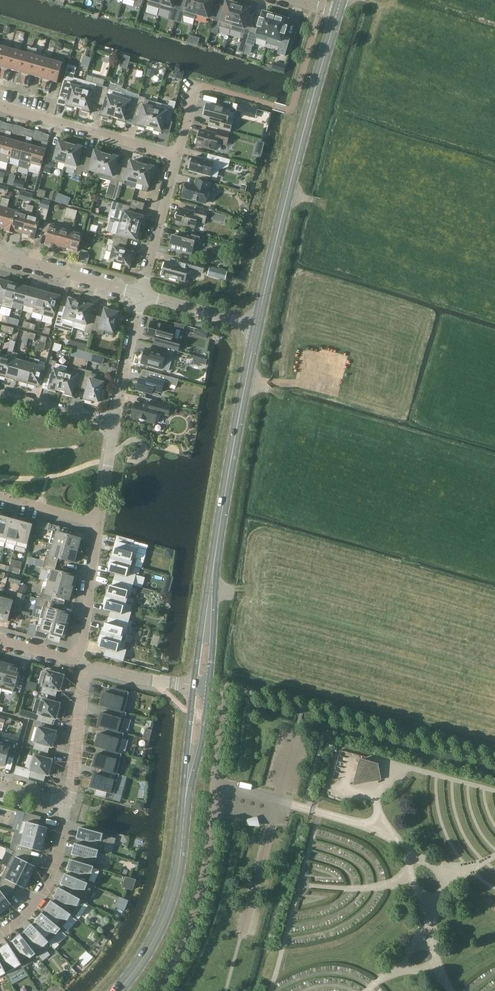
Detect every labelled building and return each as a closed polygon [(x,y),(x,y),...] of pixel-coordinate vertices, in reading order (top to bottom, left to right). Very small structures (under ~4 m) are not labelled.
[(150,1),(148,5),(160,9),(163,0),(147,0),(150,1)] [(160,9),(172,12),(173,8),(179,10),(182,0),(163,0),(160,9)] [(179,10),(185,11),(184,16),(196,20),(197,15),(201,0),(182,0),(179,10)] [(215,20),(219,5),(213,3),(214,0),(201,0),(197,15),(215,20)] [(225,7),(219,5),(215,20),(221,22),(220,27),(231,30),(239,5),(227,2),(225,7)] [(251,8),(239,5),(231,30),(243,34),(244,29),(250,31),(251,31),(251,28),(255,16),(249,14),(251,8)] [(251,31),(250,31),(246,45),(254,47),(256,38),(268,41),(267,43),(268,43),(276,14),(267,12),(267,13),(263,13),(261,19),(260,19),(258,27),(259,28),(258,30),(251,28),(251,31)] [(286,17),(276,14),(268,43),(279,47),(277,54),(285,56),(290,39),(283,37),(284,35),(285,35),(287,27),(286,27),(288,20),(285,19),(286,17)] [(2,79),(11,49),(0,46),(0,78),(1,78),(2,79)] [(22,84),(23,85),(33,48),(29,47),(26,53),(21,52),(16,71),(20,72),(17,84),(22,84)] [(32,76),(36,77),(42,58),(36,56),(38,49),(33,48),(23,85),(24,85),(28,87),(32,76)] [(11,70),(16,71),(21,52),(11,49),(2,79),(3,79),(8,81),(11,70)] [(92,58),(84,57),(81,67),(89,69),(92,58)] [(43,90),(44,90),(52,61),(42,58),(36,77),(41,78),(38,89),(43,90)] [(52,61),(44,90),(45,91),(49,92),(53,81),(57,83),(63,63),(52,61)] [(74,107),(78,108),(84,89),(77,87),(78,82),(73,80),(73,82),(67,80),(63,92),(69,94),(66,107),(73,109),(74,107)] [(93,100),(99,102),(104,86),(86,81),(84,89),(78,108),(83,109),(82,111),(90,113),(93,100)] [(110,117),(114,118),(121,93),(110,90),(110,88),(104,86),(99,102),(105,104),(102,117),(109,119),(110,117)] [(129,110),(135,112),(138,100),(132,98),(121,93),(114,118),(118,119),(118,121),(125,123),(129,110)] [(146,127),(150,128),(155,109),(149,107),(150,101),(146,100),(146,98),(139,96),(138,100),(135,112),(141,114),(137,127),(145,129),(146,127)] [(155,109),(150,128),(154,129),(154,131),(161,133),(165,120),(171,122),(177,102),(170,100),(168,106),(164,105),(162,110),(155,109)] [(204,118),(211,120),(209,126),(230,132),(233,123),(228,122),(231,110),(224,108),(223,106),(218,105),(217,107),(208,104),(204,118)] [(239,105),(238,106),(236,113),(242,114),(244,108),(245,106),(239,105)] [(11,132),(13,125),(8,124),(6,131),(7,131),(5,138),(0,154),(0,156),(0,155),(10,158),(15,141),(10,140),(12,132),(11,132)] [(10,158),(21,161),(25,144),(29,130),(24,128),(22,136),(27,137),(25,144),(15,141),(10,158)] [(228,144),(231,132),(219,129),(217,135),(201,130),(197,145),(216,150),(218,144),(220,142),(228,144)] [(29,170),(31,164),(36,147),(30,145),(32,138),(31,137),(33,131),(29,130),(25,144),(21,161),(19,167),(29,170)] [(48,143),(50,136),(46,134),(44,141),(43,141),(41,148),(36,147),(31,164),(42,167),(46,150),(48,143)] [(60,162),(66,163),(71,144),(59,141),(56,152),(50,150),(44,173),(50,174),(53,166),(58,168),(60,162)] [(82,176),(83,172),(86,160),(80,158),(83,147),(71,144),(66,163),(65,167),(76,170),(75,174),(82,176)] [(90,170),(102,173),(107,154),(95,151),(92,161),(86,160),(83,172),(89,174),(90,170)] [(118,186),(119,182),(122,170),(116,168),(119,157),(107,154),(102,173),(113,177),(111,184),(118,186)] [(229,167),(231,160),(218,157),(216,163),(194,157),(190,171),(211,176),(213,168),(220,170),(221,165),(229,167)] [(126,180),(137,183),(143,164),(131,161),(128,171),(122,170),(119,182),(125,184),(126,180)] [(143,164),(137,183),(144,185),(143,191),(148,192),(155,167),(143,164)] [(209,189),(211,183),(198,179),(197,185),(195,186),(186,183),(183,197),(185,197),(186,199),(190,200),(192,199),(206,203),(207,199),(209,198),(210,193),(209,191),(210,190),(209,189)] [(34,195),(22,191),(19,199),(31,202),(34,195)] [(10,232),(16,211),(8,208),(10,200),(6,199),(0,222),(0,227),(6,229),(5,231),(10,232)] [(133,200),(131,206),(135,207),(143,210),(145,203),(133,200)] [(49,209),(51,203),(41,201),(40,207),(43,208),(43,207),(49,209)] [(109,220),(117,222),(140,228),(142,224),(144,225),(146,217),(133,214),(135,207),(131,206),(114,202),(109,220)] [(16,231),(23,233),(31,205),(27,204),(25,213),(16,211),(10,232),(15,234),(16,231)] [(31,205),(23,233),(30,235),(29,238),(35,239),(40,219),(46,221),(49,209),(43,207),(40,217),(32,215),(34,206),(31,205)] [(206,223),(209,210),(197,207),(195,213),(180,209),(179,213),(177,213),(176,215),(176,218),(177,219),(176,223),(195,228),(197,222),(199,221),(206,223)] [(67,208),(65,217),(76,220),(78,211),(67,208)] [(214,213),(212,220),(225,223),(227,216),(214,213)] [(114,233),(113,240),(125,243),(126,237),(139,241),(142,233),(139,233),(140,228),(117,222),(114,233)] [(46,243),(57,246),(62,227),(51,224),(46,243)] [(57,246),(67,249),(73,229),(62,227),(57,246)] [(73,229),(67,249),(78,252),(83,232),(73,229)] [(205,238),(206,237),(180,230),(178,237),(173,236),(169,249),(192,255),(193,253),(194,253),(203,240),(200,240),(201,237),(205,238)] [(88,234),(87,241),(93,242),(95,236),(88,234)] [(125,243),(113,240),(109,239),(107,245),(109,246),(108,251),(113,252),(111,261),(130,266),(132,260),(134,261),(136,253),(123,249),(125,243)] [(188,277),(187,276),(189,269),(203,273),(205,266),(182,259),(180,266),(166,262),(162,275),(181,280),(180,281),(186,283),(187,283),(188,282),(189,281),(189,280),(189,279),(189,278),(188,277)] [(2,306),(9,282),(0,280),(0,305),(2,306)] [(12,309),(14,302),(19,285),(9,282),(2,306),(12,309)] [(14,302),(24,305),(29,288),(19,285),(14,302)] [(24,305),(35,308),(39,291),(29,288),(24,305)] [(39,291),(35,308),(33,313),(43,316),(50,294),(39,291)] [(60,297),(50,294),(43,316),(54,319),(60,297)] [(74,327),(76,322),(81,303),(77,301),(78,299),(70,297),(66,310),(60,308),(56,324),(63,326),(63,324),(68,325),(74,327)] [(86,332),(92,334),(96,318),(90,316),(94,304),(86,301),(85,304),(81,303),(76,322),(74,327),(86,330),(86,332)] [(96,318),(92,334),(93,330),(99,332),(98,334),(103,335),(105,330),(114,332),(115,327),(118,327),(120,320),(117,319),(119,313),(113,311),(113,309),(106,307),(102,320),(96,318)] [(10,317),(8,323),(18,326),(19,320),(10,317)] [(158,346),(175,350),(178,351),(181,342),(172,339),(175,329),(173,328),(172,326),(170,325),(169,325),(167,325),(165,326),(152,322),(148,336),(156,338),(154,345),(158,346)] [(46,344),(40,342),(38,351),(41,352),(45,349),(46,344)] [(62,345),(55,343),(53,351),(57,352),(61,350),(62,345)] [(175,350),(158,346),(157,350),(155,351),(147,349),(143,363),(162,369),(163,363),(165,363),(167,362),(169,357),(172,358),(175,350)] [(6,378),(13,353),(8,352),(7,357),(1,355),(0,359),(0,377),(6,378)] [(82,359),(89,361),(91,354),(84,352),(82,359)] [(15,378),(18,379),(23,362),(17,360),(19,355),(13,353),(6,378),(14,381),(15,378)] [(20,382),(28,385),(35,360),(30,358),(29,363),(23,362),(18,379),(21,379),(20,382)] [(35,360),(28,385),(36,387),(37,384),(40,385),(45,368),(39,366),(40,361),(35,360)] [(57,390),(61,391),(66,372),(68,367),(61,365),(57,364),(57,362),(51,360),(46,376),(52,377),(49,390),(56,392),(57,390)] [(76,384),(82,386),(86,370),(80,368),(79,370),(75,369),(73,374),(66,372),(61,391),(65,393),(65,395),(72,397),(76,384)] [(86,370),(82,386),(88,387),(84,400),(92,403),(93,400),(99,402),(101,396),(103,397),(105,389),(103,389),(104,383),(96,380),(97,375),(92,374),(93,372),(86,370)] [(143,370),(141,380),(140,379),(137,390),(146,392),(147,388),(162,392),(164,382),(179,385),(180,380),(160,374),(153,372),(143,370)] [(132,416),(139,418),(140,420),(141,421),(143,422),(144,421),(146,420),(156,423),(156,421),(158,421),(159,420),(160,418),(161,414),(169,416),(172,406),(152,400),(150,407),(136,403),(132,416)] [(5,543),(11,521),(1,518),(0,522),(0,542),(5,543)] [(5,543),(16,546),(22,524),(11,521),(5,543)] [(60,533),(62,527),(38,521),(37,526),(48,529),(48,530),(53,532),(49,543),(76,551),(78,546),(79,546),(81,539),(76,538),(60,533)] [(22,524),(16,546),(26,549),(28,545),(33,527),(22,524)] [(112,552),(110,560),(135,567),(137,559),(135,559),(138,548),(119,542),(116,553),(112,552)] [(41,560),(44,561),(56,565),(58,559),(72,563),(74,563),(76,556),(75,556),(76,551),(49,543),(49,544),(55,545),(53,552),(48,550),(45,557),(42,556),(41,560)] [(115,574),(114,581),(133,586),(136,575),(133,574),(135,567),(110,560),(108,568),(111,569),(110,573),(115,574)] [(52,576),(50,583),(71,588),(72,584),(73,584),(75,577),(70,575),(54,571),(56,565),(44,561),(43,568),(48,569),(46,574),(52,576)] [(174,578),(173,578),(166,576),(161,593),(169,596),(172,583),(174,578)] [(107,590),(105,598),(126,604),(128,596),(130,597),(133,586),(114,581),(111,591),(107,590)] [(43,588),(39,599),(51,603),(53,596),(67,600),(69,601),(71,594),(70,593),(71,588),(50,583),(48,589),(43,588)] [(23,603),(25,595),(19,594),(18,593),(16,601),(23,603)] [(0,605),(0,619),(1,619),(1,621),(5,622),(5,621),(8,621),(13,603),(12,603),(13,599),(3,596),(0,605)] [(110,612),(109,618),(132,625),(133,622),(129,621),(131,613),(124,611),(126,604),(105,598),(103,606),(106,607),(105,611),(110,612)] [(43,607),(39,619),(66,626),(67,621),(69,622),(70,614),(65,613),(49,609),(51,603),(39,599),(38,606),(43,607)] [(21,615),(14,613),(12,620),(17,621),(20,619),(21,615)] [(103,628),(100,635),(125,642),(127,634),(125,634),(128,626),(131,627),(132,625),(109,618),(106,628),(103,628)] [(66,626),(39,619),(45,621),(43,627),(38,625),(34,637),(46,640),(48,634),(62,638),(64,638),(66,631),(65,631),(66,626)] [(125,642),(100,635),(98,643),(102,644),(101,648),(106,650),(104,656),(123,662),(127,650),(123,649),(125,642)] [(2,689),(9,665),(0,663),(0,689),(2,689)] [(9,665),(2,689),(13,692),(15,688),(21,690),(25,677),(18,675),(20,669),(20,668),(9,665)] [(57,691),(59,691),(64,676),(46,671),(42,686),(43,687),(41,693),(56,697),(57,691)] [(99,706),(111,709),(127,714),(127,713),(124,712),(129,692),(114,688),(112,695),(103,692),(99,706)] [(52,725),(54,719),(56,720),(57,713),(60,714),(62,706),(59,705),(60,704),(42,699),(38,715),(39,715),(37,721),(52,725)] [(97,727),(109,730),(124,734),(124,733),(121,733),(127,714),(111,709),(110,715),(101,713),(97,727)] [(33,749),(48,754),(50,747),(52,748),(53,741),(56,742),(58,734),(55,734),(56,732),(39,727),(34,743),(35,743),(33,749)] [(152,730),(146,729),(143,738),(150,740),(152,730)] [(95,747),(106,750),(122,754),(119,753),(124,734),(109,730),(107,736),(98,733),(95,747)] [(0,739),(0,765),(5,766),(8,755),(14,757),(18,744),(0,739)] [(122,754),(106,750),(105,756),(96,754),(92,767),(104,771),(119,775),(120,775),(117,774),(122,754)] [(54,762),(52,762),(52,760),(35,756),(30,771),(31,771),(29,778),(44,782),(46,775),(48,776),(50,769),(52,770),(54,762)] [(379,783),(376,764),(379,765),(380,765),(360,760),(354,784),(351,784),(351,785),(378,780),(379,783)] [(119,775),(104,771),(102,777),(94,774),(90,788),(96,790),(95,795),(106,798),(107,793),(114,795),(119,775)] [(19,833),(23,835),(23,834),(44,840),(45,838),(46,839),(48,832),(47,831),(48,828),(36,825),(39,816),(25,813),(19,833)] [(77,838),(75,845),(79,846),(99,851),(99,852),(103,853),(108,836),(80,828),(77,838)] [(16,845),(14,851),(27,856),(30,849),(41,852),(42,849),(43,849),(45,842),(44,842),(44,840),(23,834),(23,835),(21,846),(16,845)] [(72,854),(70,861),(74,862),(94,868),(99,852),(99,851),(79,846),(75,845),(72,854)] [(16,858),(11,868),(11,869),(30,878),(31,876),(32,877),(35,870),(34,870),(35,867),(25,862),(27,856),(14,851),(12,856),(16,858)] [(67,870),(65,875),(69,877),(69,876),(88,884),(88,883),(92,874),(94,868),(74,862),(70,861),(67,870)] [(0,881),(0,882),(10,891),(14,884),(25,889),(26,886),(27,887),(30,880),(29,880),(30,878),(11,869),(11,868),(7,866),(0,881)] [(61,884),(59,889),(63,891),(84,902),(92,886),(88,883),(88,884),(69,876),(69,877),(65,875),(61,884)] [(2,913),(3,912),(4,913),(10,908),(9,907),(12,905),(4,896),(10,891),(0,882),(0,911),(2,913)] [(54,898),(51,902),(54,904),(55,904),(72,916),(71,916),(74,918),(84,902),(63,891),(59,889),(54,898)] [(45,910),(42,914),(45,917),(61,930),(71,916),(72,916),(55,904),(54,904),(51,902),(45,910)] [(59,945),(53,939),(61,930),(45,917),(42,914),(35,922),(31,925),(35,929),(35,928),(49,943),(55,949),(59,945)] [(24,932),(20,936),(23,939),(36,955),(49,943),(35,928),(35,929),(31,925),(24,932)] [(12,942),(8,944),(10,948),(24,969),(24,968),(34,962),(39,958),(36,955),(23,939),(20,936),(12,942)] [(6,974),(7,978),(19,972),(21,971),(24,969),(10,948),(8,944),(0,949),(0,962),(6,974)]
